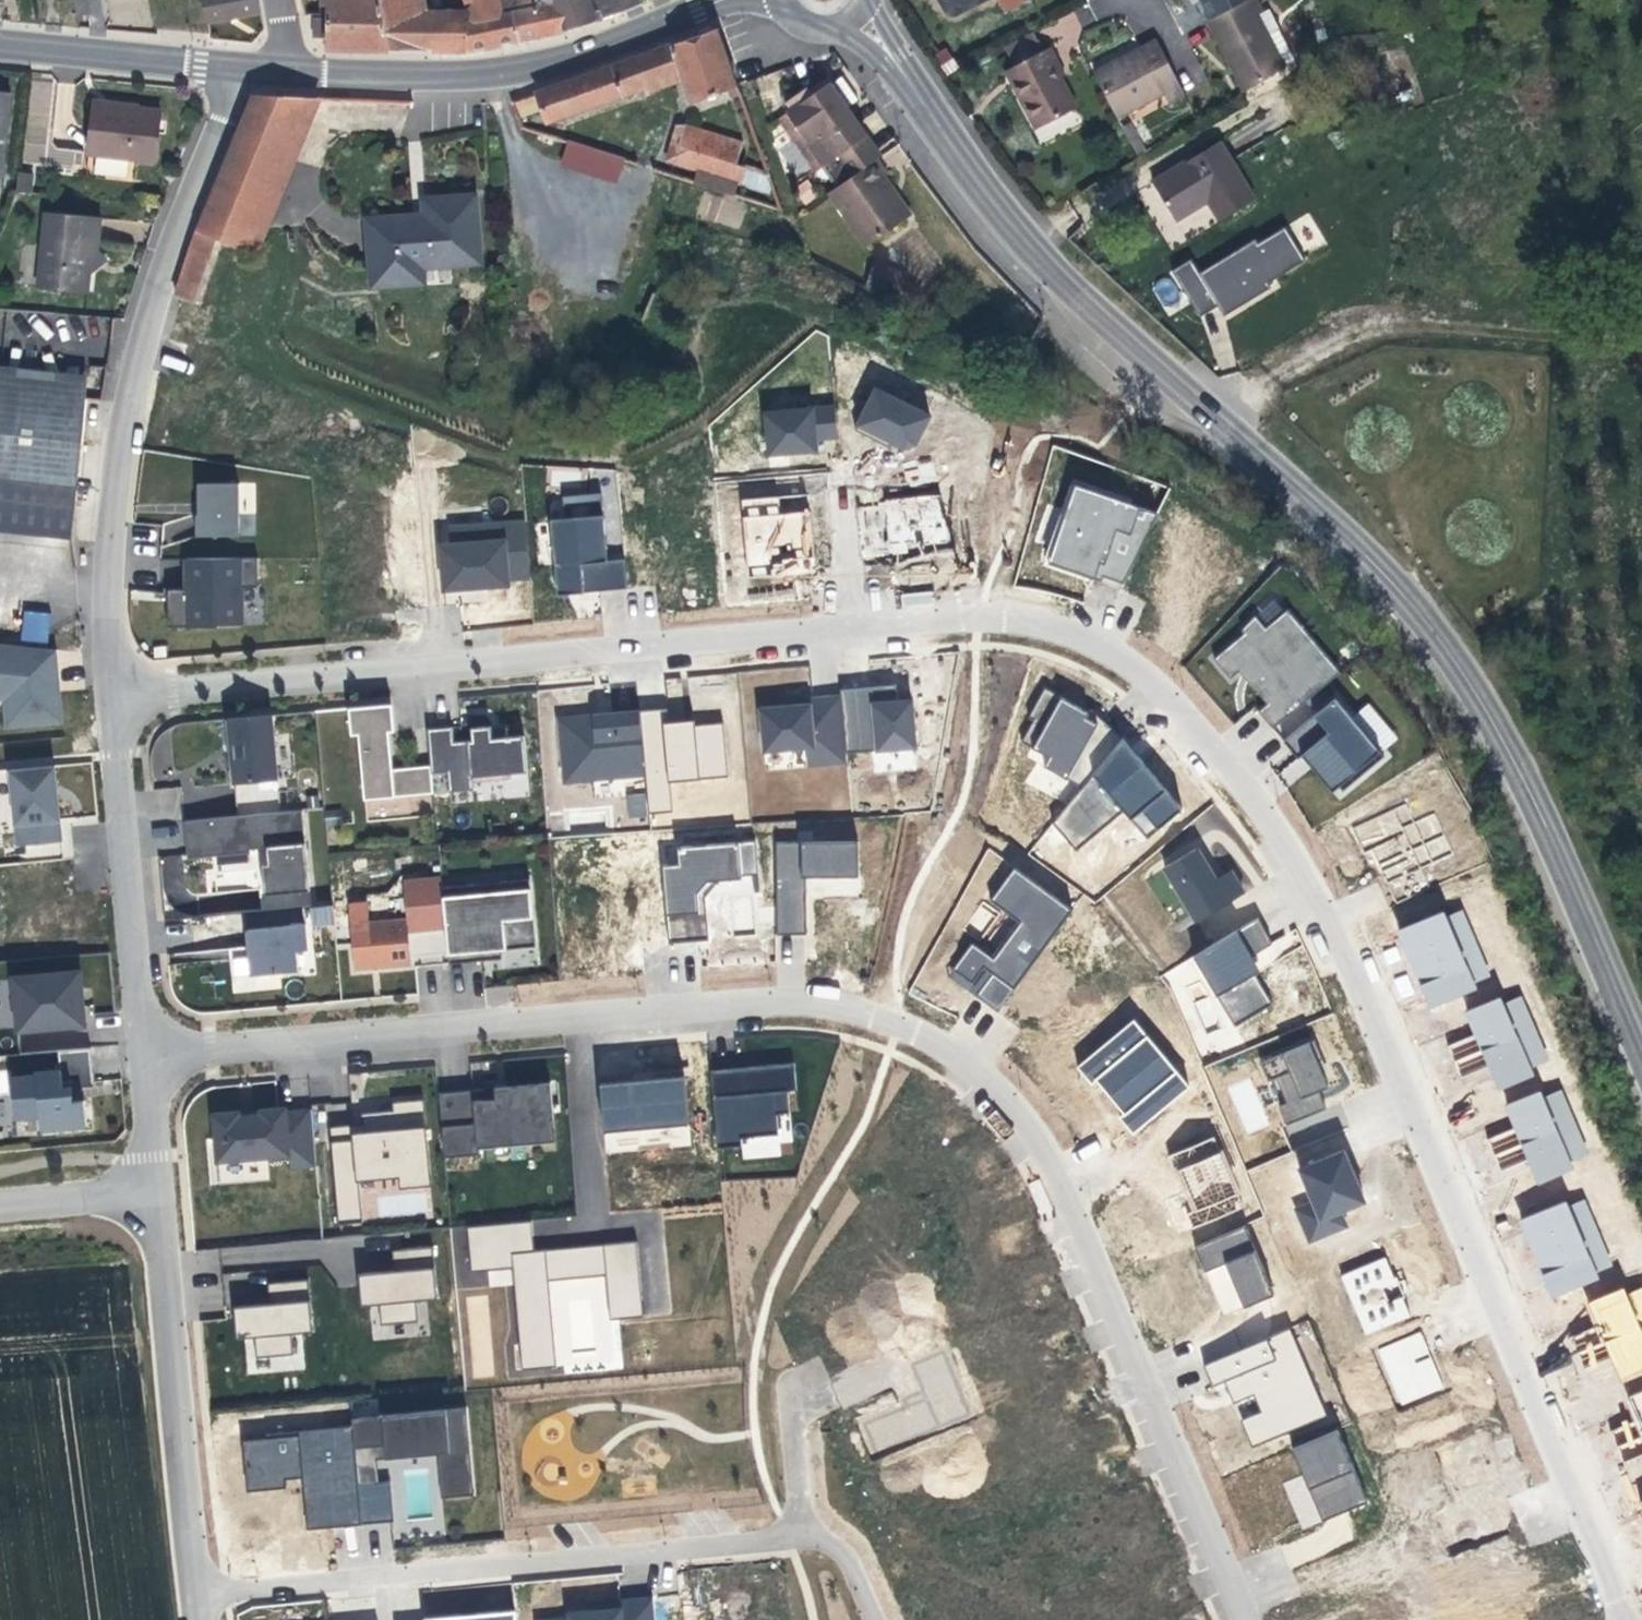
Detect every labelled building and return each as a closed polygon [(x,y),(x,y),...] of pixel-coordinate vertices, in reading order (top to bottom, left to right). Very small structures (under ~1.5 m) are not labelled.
[(258,10),(257,0),(202,0),(206,20),(229,16),(258,10)] [(379,0),(327,0),(326,18),(326,48),(389,49),(379,0)] [(389,49),(436,50),(428,7),(426,0),(379,0),(389,49)] [(499,0),(466,0),(470,17),(459,19),(465,50),(520,39),(513,10),(501,11),(499,0)] [(501,11),(513,10),(520,39),(563,31),(555,0),(499,0),(501,11)] [(637,0),(555,0),(563,31),(638,5),(637,0)] [(1005,12),(1029,0),(999,0),(1005,12)] [(1204,20),(1223,53),(1242,90),(1282,65),(1292,59),(1276,28),(1265,34),(1263,30),(1254,14),(1259,11),(1253,0),(1241,0),(1204,20)] [(465,50),(459,19),(458,9),(428,7),(436,50),(465,50)] [(734,22),(718,28),(738,85),(755,80),(734,22)] [(1276,28),(1274,24),(1263,30),(1265,34),(1276,28)] [(738,85),(718,28),(671,45),(681,75),(691,104),(738,85)] [(1041,45),(1032,30),(1004,45),(1015,67),(1007,70),(1038,129),(1075,109),(1062,85),(1053,68),(1059,65),(1050,49),(1044,51),(1041,45)] [(1143,47),(1092,74),(1116,120),(1164,93),(1170,103),(1184,95),(1154,41),(1143,47)] [(665,47),(676,77),(681,75),(671,45),(665,47)] [(584,76),(537,93),(547,124),(676,77),(665,47),(584,76)] [(1068,81),(1059,65),(1053,68),(1062,85),(1068,81)] [(858,103),(841,77),(829,86),(847,111),(858,103)] [(875,159),(879,156),(855,122),(847,111),(829,86),(826,83),(785,112),(822,165),(837,155),(852,175),(875,159)] [(10,93),(0,92),(0,177),(3,177),(10,93)] [(237,249),(301,95),(256,93),(248,102),(195,231),(223,243),(237,249)] [(257,257),(322,95),(301,95),(237,249),(257,257)] [(515,101),(520,118),(539,112),(534,95),(515,101)] [(137,112),(137,108),(112,104),(95,102),(95,107),(137,112)] [(156,161),(161,111),(137,108),(137,112),(95,107),(89,153),(156,161)] [(672,161),(684,124),(676,121),(664,158),(672,161)] [(734,165),(741,144),(684,124),(672,161),(699,170),(725,178),(741,183),(742,181),(745,169),(734,165)] [(568,139),(559,164),(616,184),(625,159),(568,139)] [(1256,196),(1223,142),(1187,164),(1184,161),(1151,181),(1169,209),(1176,220),(1206,202),(1217,220),(1256,196)] [(53,145),(49,161),(76,167),(79,151),(53,145)] [(866,246),(905,218),(878,181),(884,177),(886,175),(875,159),(852,175),(828,193),(866,246)] [(775,192),(768,172),(747,165),(745,169),(742,181),(775,192)] [(720,193),(725,178),(699,170),(694,185),(720,193)] [(31,173),(18,172),(16,192),(29,193),(31,173)] [(894,192),(884,177),(878,181),(905,218),(910,214),(894,192)] [(477,261),(473,196),(446,198),(447,206),(425,208),(425,221),(414,221),(414,216),(367,219),(371,283),(402,281),(401,265),(420,264),(477,261)] [(424,199),(425,208),(447,206),(446,198),(431,199),(424,199)] [(99,246),(102,217),(47,213),(42,286),(91,290),(92,273),(92,268),(89,264),(89,256),(98,257),(99,246)] [(1198,272),(1190,258),(1171,270),(1201,315),(1217,305),(1223,315),(1271,286),(1269,282),(1304,260),(1285,227),(1258,243),(1256,238),(1198,272)] [(193,302),(208,254),(218,257),(223,243),(195,231),(191,245),(176,297),(193,302)] [(109,258),(99,246),(98,257),(89,256),(89,264),(92,268),(92,273),(101,265),(109,258)] [(420,280),(420,264),(401,265),(402,281),(420,280)] [(950,309),(941,303),(935,313),(945,319),(950,309)] [(0,365),(0,387),(86,396),(88,375),(0,365)] [(1074,387),(1086,397),(1092,389),(1080,379),(1074,387)] [(9,474),(4,528),(72,535),(75,509),(79,461),(86,396),(0,387),(0,473),(9,474)] [(873,387),(854,428),(912,454),(931,413),(873,387)] [(835,406),(765,412),(769,456),(817,451),(816,440),(838,438),(835,406)] [(0,473),(0,528),(4,528),(9,474),(0,473)] [(1071,485),(1076,486),(1050,564),(1101,581),(1103,577),(1123,583),(1160,509),(1073,479),(1071,485)] [(239,481),(197,483),(198,506),(199,515),(196,515),(197,537),(242,535),(239,481)] [(564,518),(552,519),(558,595),(628,589),(624,559),(607,561),(601,493),(563,497),(564,518)] [(943,495),(857,501),(861,557),(946,551),(943,495)] [(742,500),(749,577),(815,571),(810,511),(776,514),(774,497),(742,500)] [(526,522),(450,527),(451,544),(443,545),(446,588),(480,585),(507,583),(507,578),(530,577),(526,522)] [(256,557),(186,558),(187,590),(179,590),(167,591),(168,597),(168,628),(219,627),(219,623),(241,622),(240,585),(257,585),(256,557)] [(1244,633),(1214,659),(1230,678),(1239,671),(1267,704),(1258,712),(1273,728),(1340,672),(1287,610),(1264,628),(1255,616),(1241,629),(1244,633)] [(50,614),(25,612),(22,647),(47,649),(50,614)] [(0,645),(0,700),(6,701),(6,724),(62,722),(58,692),(57,684),(54,650),(47,649),(22,647),(0,645)] [(840,689),(841,697),(846,753),(916,747),(911,700),(897,701),(896,685),(840,689)] [(1044,767),(1082,788),(1122,739),(1092,710),(1090,709),(1088,713),(1044,688),(1028,718),(1033,721),(1021,742),(1049,758),(1044,767)] [(785,707),(760,709),(764,752),(805,749),(807,766),(847,763),(846,753),(841,697),(784,701),(785,707)] [(1335,697),(1283,741),(1298,759),(1301,756),(1331,792),(1339,787),(1342,791),(1384,756),(1381,752),(1398,738),(1368,703),(1352,717),(1335,697)] [(386,705),(349,707),(352,735),(359,735),(365,799),(433,794),(431,774),(431,767),(391,770),(389,730),(396,730),(395,717),(393,704),(386,705)] [(667,709),(639,712),(645,775),(648,814),(673,812),(670,783),(729,777),(724,724),(695,726),(694,721),(669,723),(667,709)] [(639,712),(558,719),(564,782),(645,775),(639,712)] [(272,716),(228,720),(231,752),(236,816),(280,812),(272,716)] [(452,727),(427,729),(431,774),(447,773),(449,792),(472,790),(472,782),(507,779),(507,774),(527,772),(524,735),(511,736),(510,725),(490,726),(470,728),(471,741),(453,743),(452,727)] [(1082,788),(1052,825),(1075,851),(1124,811),(1147,839),(1182,809),(1143,764),(1147,760),(1126,735),(1122,739),(1082,788)] [(53,765),(10,769),(18,845),(60,841),(56,800),(53,765)] [(644,792),(627,793),(628,816),(645,815),(644,792)] [(303,811),(185,821),(188,844),(197,844),(200,858),(212,857),(214,873),(256,870),(261,910),(311,907),(303,811)] [(1420,862),(1449,851),(1434,814),(1399,827),(1393,811),(1355,826),(1362,844),(1406,826),(1420,862)] [(678,864),(661,866),(669,944),(709,940),(705,896),(719,880),(742,879),(742,876),(758,875),(755,841),(677,848),(678,864)] [(58,853),(57,842),(27,844),(27,855),(58,853)] [(858,842),(775,842),(776,935),(806,934),(806,877),(859,877),(858,842)] [(1196,849),(1164,868),(1197,921),(1243,894),(1230,872),(1215,881),(1196,849)] [(183,890),(183,855),(163,854),(163,889),(183,890)] [(972,943),(952,969),(972,984),(984,968),(991,974),(975,996),(999,1011),(1073,910),(1014,867),(990,901),(1020,923),(994,958),(972,943)] [(440,877),(404,881),(408,919),(351,925),(355,968),(392,965),(411,963),(407,930),(445,926),(441,888),(440,877)] [(475,885),(441,888),(448,963),(482,960),(491,960),(501,959),(500,949),(536,945),(530,880),(499,883),(475,885)] [(1396,932),(1427,1007),(1492,981),(1461,905),(1396,932)] [(333,925),(332,906),(311,908),(312,927),(333,925)] [(1258,918),(1193,957),(1235,1028),(1272,1005),(1255,976),(1260,972),(1251,956),(1271,944),(1258,918)] [(307,923),(251,929),(252,945),(255,974),(299,969),(298,953),(310,952),(307,923)] [(246,955),(229,957),(231,976),(248,974),(246,955)] [(80,971),(14,976),(18,1030),(85,1025),(83,1006),(82,990),(80,971)] [(11,1027),(8,981),(0,982),(0,1016),(1,1027),(11,1027)] [(1497,1090),(1535,1076),(1531,1067),(1547,1061),(1521,991),(1465,1012),(1473,1035),(1449,1044),(1460,1075),(1488,1065),(1497,1090)] [(1132,1020),(1077,1066),(1091,1083),(1100,1077),(1107,1085),(1104,1088),(1124,1114),(1119,1117),(1134,1133),(1188,1086),(1132,1020)] [(1314,1040),(1260,1063),(1268,1082),(1275,1078),(1286,1104),(1279,1107),(1286,1126),(1325,1108),(1318,1091),(1328,1086),(1323,1076),(1328,1073),(1314,1040)] [(91,1047),(57,1050),(59,1070),(36,1072),(37,1076),(12,1078),(16,1119),(39,1116),(40,1128),(85,1123),(83,1101),(72,1102),(71,1088),(94,1086),(93,1069),(91,1047)] [(794,1063),(710,1070),(717,1148),(741,1146),(740,1138),(778,1134),(776,1114),(789,1113),(787,1091),(796,1090),(794,1063)] [(633,1080),(600,1083),(604,1132),(688,1124),(683,1075),(689,1075),(689,1069),(632,1074),(633,1080)] [(9,1093),(7,1071),(0,1071),(0,1094),(9,1093)] [(555,1141),(550,1083),(439,1093),(445,1157),(479,1154),(479,1147),(535,1143),(555,1141)] [(1536,1182),(1591,1159),(1560,1084),(1505,1107),(1513,1128),(1488,1138),(1501,1169),(1526,1159),(1536,1182)] [(379,1106),(362,1108),(364,1122),(329,1126),(330,1141),(338,1224),(364,1222),(359,1178),(399,1174),(401,1185),(429,1182),(422,1100),(394,1102),(394,1104),(379,1106)] [(1266,1127),(1262,1100),(1242,1104),(1247,1131),(1266,1127)] [(316,1165),(311,1109),(287,1112),(287,1107),(259,1110),(248,1111),(240,1112),(214,1114),(219,1160),(291,1153),(292,1167),(316,1165)] [(1213,1138),(1168,1156),(1175,1172),(1180,1171),(1196,1210),(1187,1214),(1192,1227),(1242,1207),(1213,1138)] [(1343,1151),(1299,1170),(1312,1202),(1295,1210),(1309,1242),(1346,1227),(1340,1211),(1363,1201),(1343,1151)] [(1520,1220),(1549,1297),(1614,1272),(1584,1195),(1520,1220)] [(534,1251),(532,1221),(467,1227),(471,1272),(512,1268),(521,1370),(556,1367),(548,1280),(604,1275),(606,1301),(608,1319),(642,1316),(640,1297),(636,1242),(534,1251)] [(1244,1226),(1194,1247),(1205,1272),(1225,1263),(1243,1307),(1273,1295),(1244,1226)] [(401,1252),(395,1252),(396,1272),(359,1275),(362,1306),(380,1305),(381,1325),(418,1322),(416,1299),(436,1297),(432,1249),(401,1252)] [(1383,1258),(1340,1277),(1366,1334),(1408,1315),(1383,1258)] [(277,1283),(271,1284),(273,1303),(235,1306),(238,1338),(256,1336),(257,1356),(294,1353),(292,1330),(312,1328),(308,1280),(277,1283)] [(1620,1380),(1641,1372),(1641,1283),(1587,1304),(1596,1328),(1570,1338),(1582,1368),(1611,1357),(1620,1380)] [(1289,1328),(1204,1364),(1213,1386),(1223,1381),(1233,1404),(1253,1395),(1260,1411),(1240,1420),(1251,1447),(1327,1416),(1289,1328)] [(1419,1333),(1376,1351),(1400,1407),(1442,1389),(1419,1333)] [(863,1424),(875,1454),(968,1414),(942,1352),(911,1364),(924,1399),(863,1424)] [(1568,1364),(1544,1375),(1552,1393),(1576,1382),(1568,1364)] [(1641,1507),(1641,1391),(1631,1395),(1638,1415),(1614,1423),(1641,1507)] [(465,1407),(351,1418),(352,1426),(361,1524),(394,1521),(390,1481),(378,1482),(376,1458),(436,1453),(440,1496),(473,1494),(465,1407)] [(268,1438),(241,1440),(247,1491),(285,1486),(285,1479),(302,1477),(308,1529),(361,1524),(352,1426),(267,1433),(268,1438)] [(1336,1430),(1291,1449),(1321,1520),(1366,1502),(1336,1430)] [(546,1619),(654,1619),(652,1597),(591,1603),(592,1610),(568,1613),(568,1618),(546,1619)] [(515,1610),(424,1617),(425,1619),(516,1619),(515,1610)]
